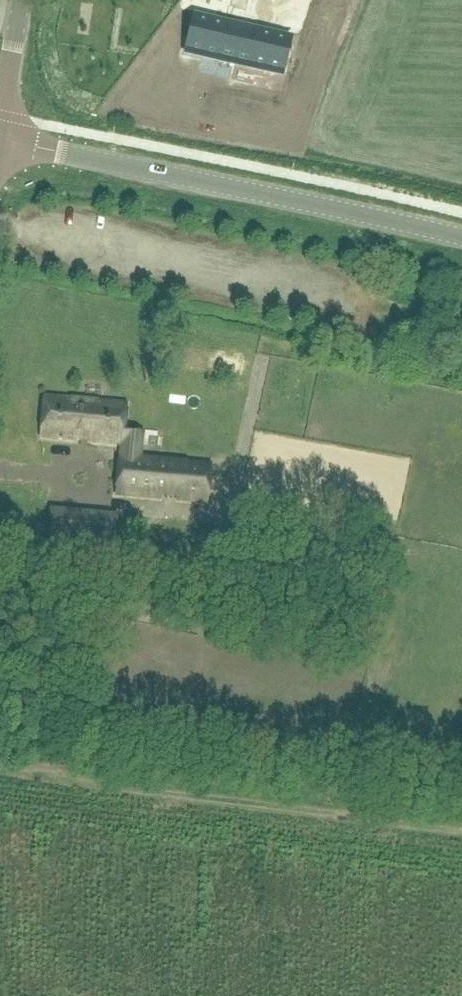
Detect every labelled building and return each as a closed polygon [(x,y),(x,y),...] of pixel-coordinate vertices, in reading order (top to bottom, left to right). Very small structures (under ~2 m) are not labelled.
[(222,48),(237,51),(243,26),(228,23),(229,21),(196,13),(187,48),(221,56),(222,48)] [(258,27),(257,29),(243,26),(237,51),(251,55),(249,62),(283,70),(291,35),(258,27)] [(44,396),(41,424),(40,437),(121,445),(120,457),(119,457),(115,495),(160,499),(160,495),(176,497),(176,501),(206,504),(210,466),(138,459),(140,434),(124,432),(126,404),(44,396)] [(63,517),(61,538),(101,542),(103,520),(63,517)]
